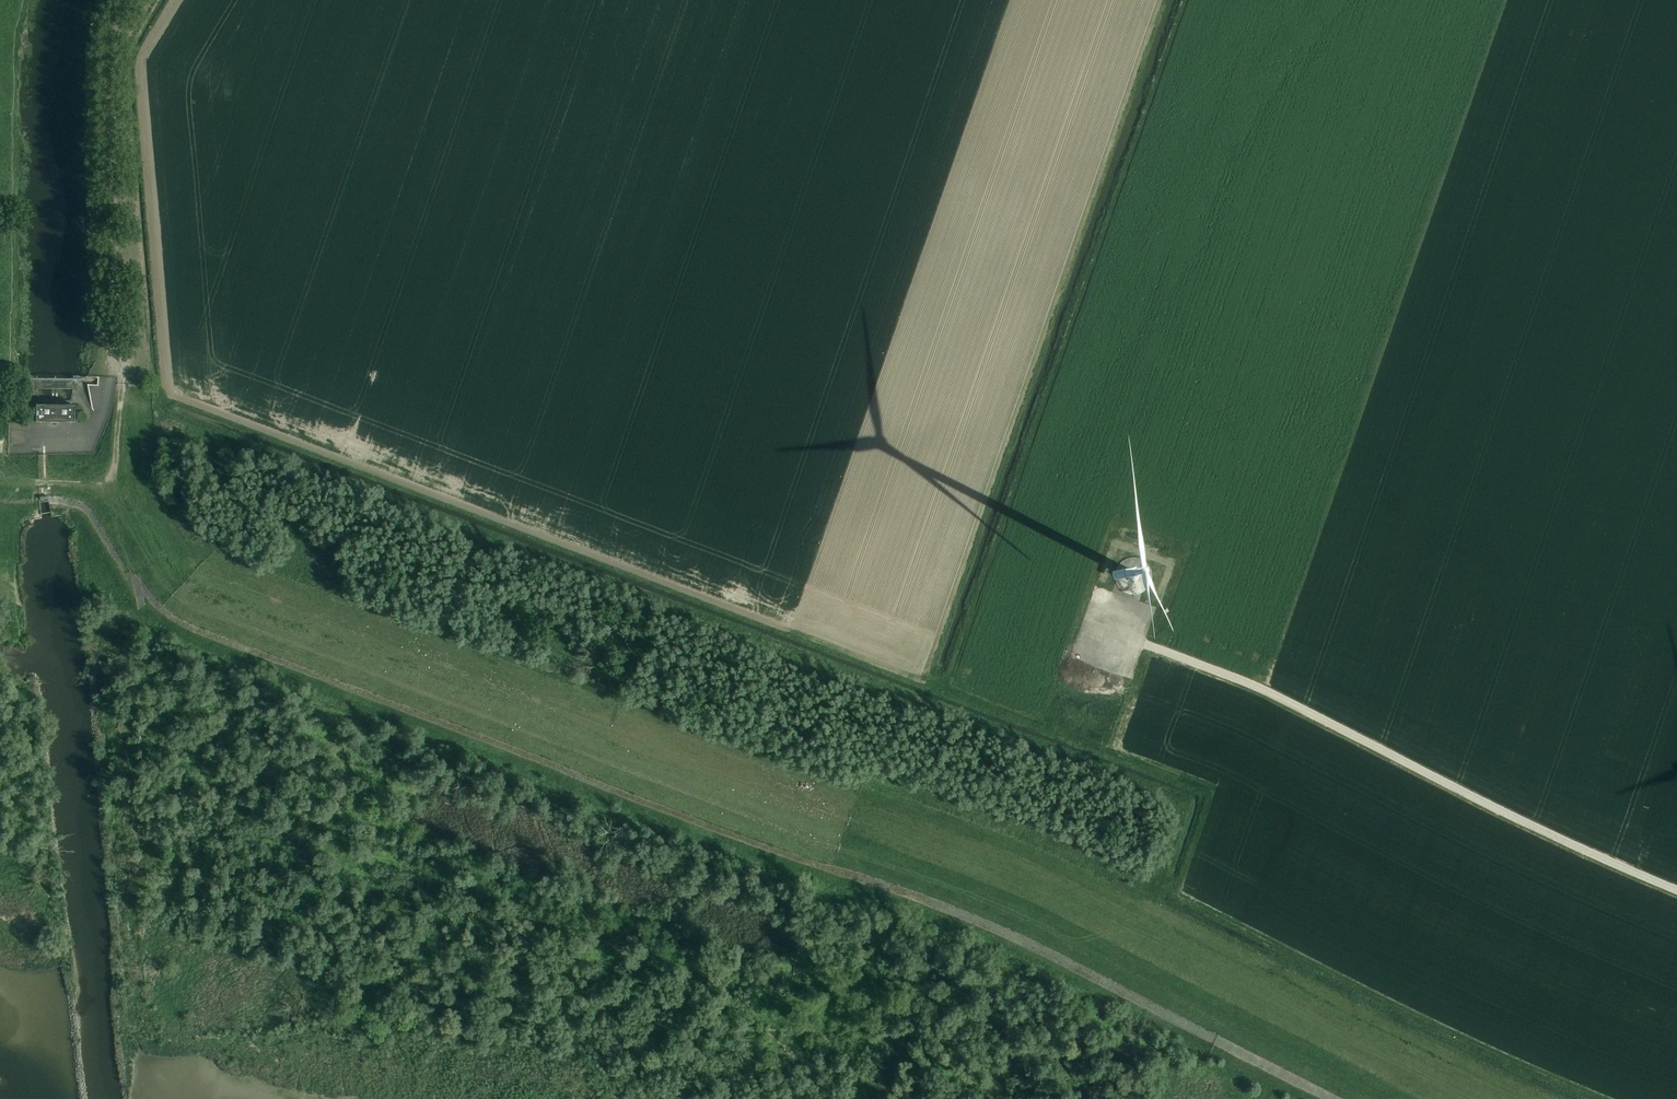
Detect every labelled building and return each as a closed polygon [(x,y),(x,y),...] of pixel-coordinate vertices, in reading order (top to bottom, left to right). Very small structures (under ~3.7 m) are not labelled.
[(35,405),(35,421),(74,422),(74,405),(35,405)] [(1114,574),(1114,575),(1114,576),(1114,577),(1115,579),(1115,580),(1115,581),(1116,582),(1116,583),(1117,584),(1117,585),(1118,587),(1120,588),(1121,589),(1122,590),(1123,591),(1125,592),(1126,593),(1128,593),(1129,594),(1131,594),(1133,594),(1134,594),(1136,594),(1138,593),(1139,593),(1141,592),(1142,592),(1143,591),(1144,591),(1145,590),(1146,589),(1147,587),(1148,586),(1149,585),(1150,583),(1151,582),(1151,580),(1152,579),(1152,577),(1152,575),(1152,574),(1152,572),(1151,570),(1151,569),(1150,567),(1149,566),(1148,564),(1147,563),(1146,562),(1145,561),(1143,560),(1142,559),(1140,558),(1139,557),(1137,557),(1136,557),(1134,557),(1132,557),(1131,557),(1129,557),(1127,558),(1126,558),(1124,559),(1123,560),(1121,561),(1120,562),(1119,563),(1118,564),(1117,566),(1116,567),(1115,569),(1115,571),(1115,572),(1114,574)]
